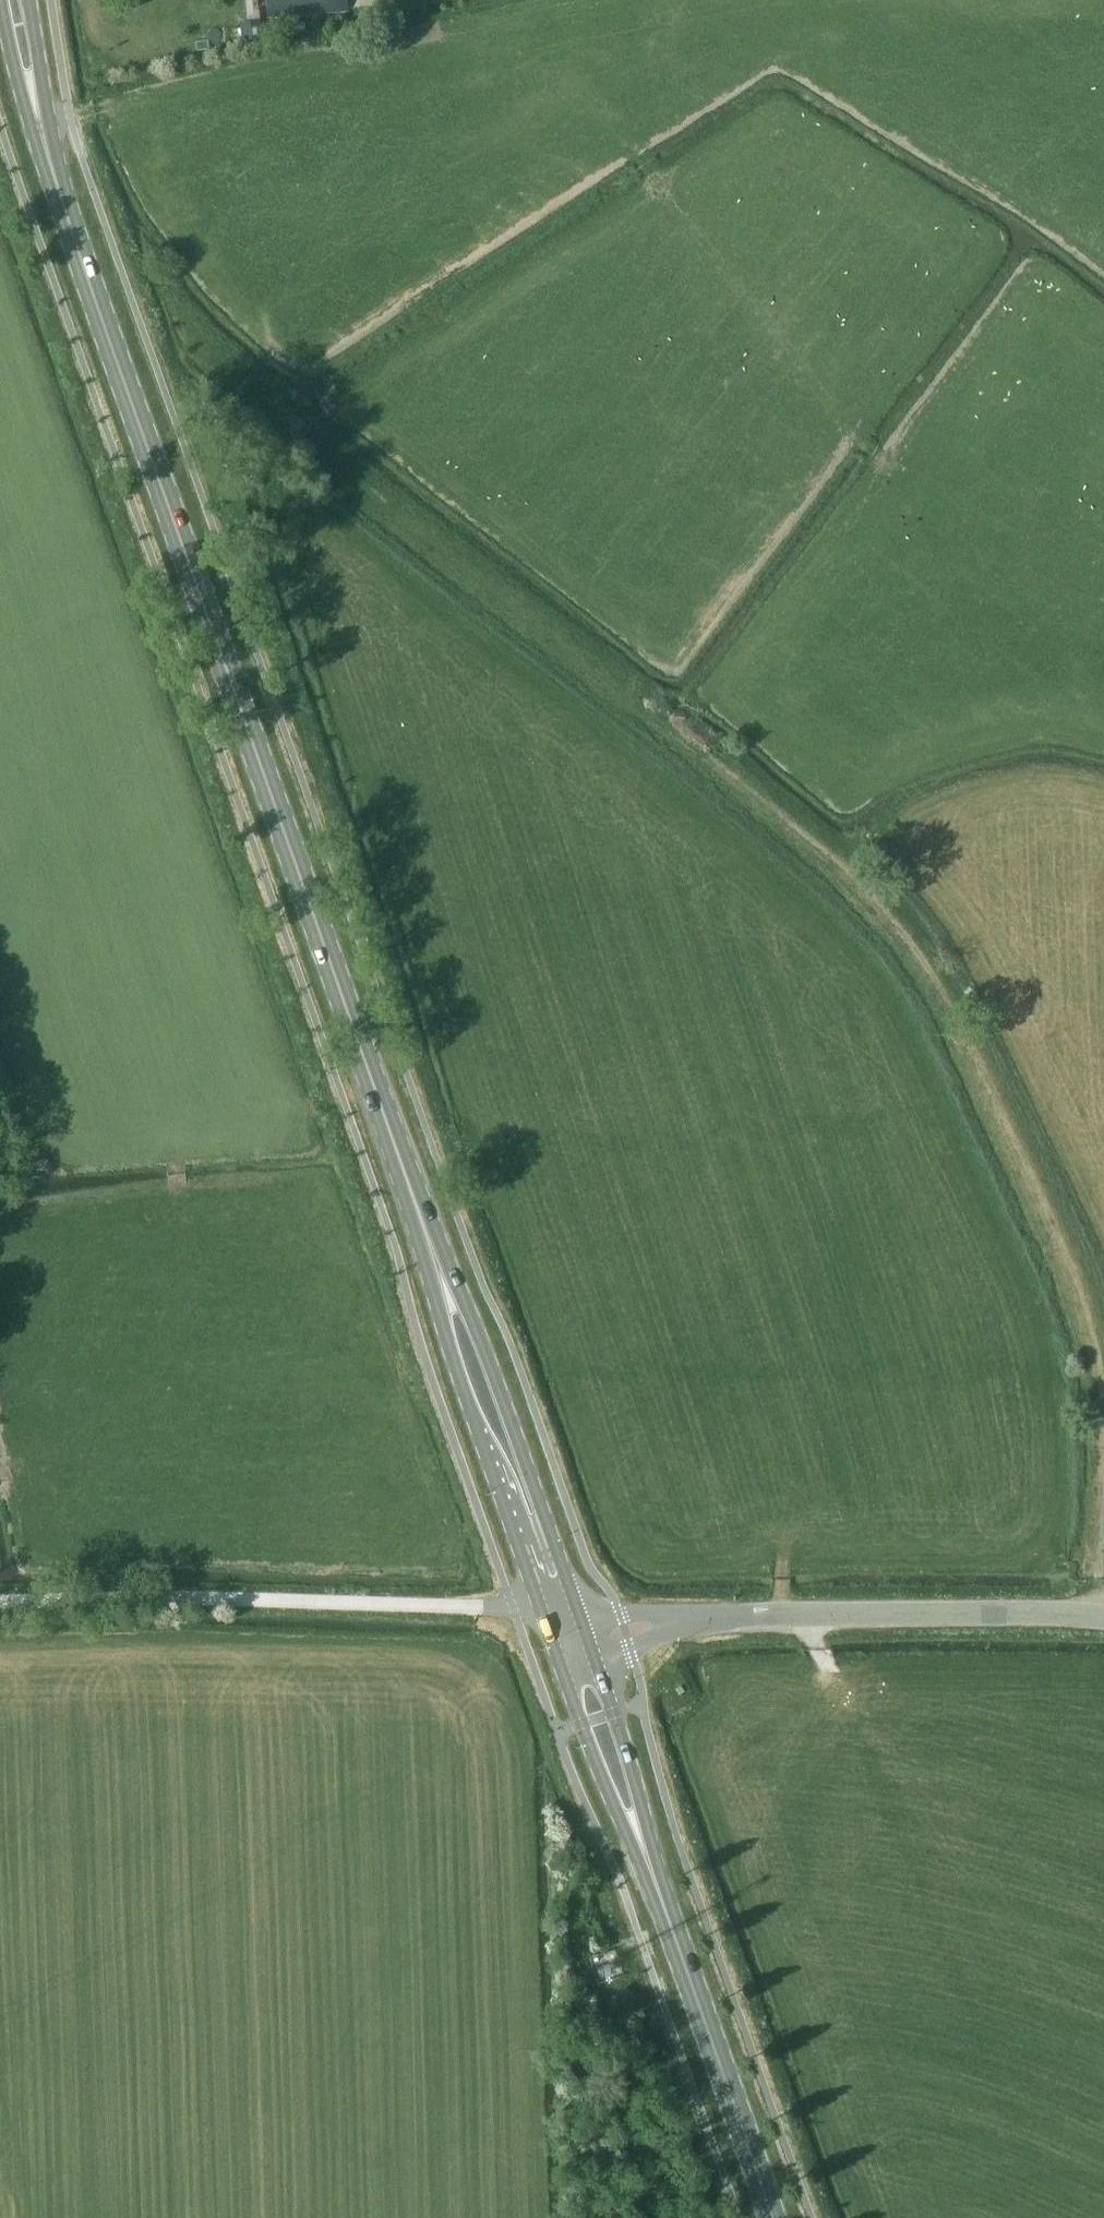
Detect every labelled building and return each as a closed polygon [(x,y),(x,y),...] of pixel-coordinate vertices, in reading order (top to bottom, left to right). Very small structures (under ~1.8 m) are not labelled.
[(346,0),(267,0),(268,18),(347,12),(346,0)] [(260,22),(240,25),(242,44),(263,42),(260,22)] [(230,41),(229,25),(214,26),(215,42),(230,41)]
